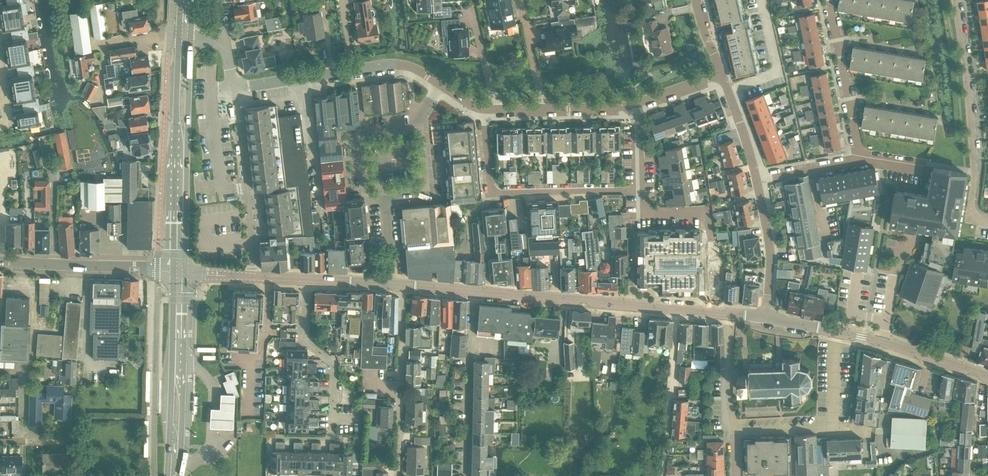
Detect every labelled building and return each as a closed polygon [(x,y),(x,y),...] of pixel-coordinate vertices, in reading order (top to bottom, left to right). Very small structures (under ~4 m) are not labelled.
[(0,6),(0,12),(1,18),(3,18),(5,18),(22,15),(28,14),(26,2),(22,3),(22,0),(6,0),(7,5),(2,5),(0,6)] [(374,13),(373,11),(372,10),(370,9),(368,0),(366,0),(354,2),(358,27),(356,28),(358,43),(378,40),(375,25),(372,25),(371,16),(373,15),(374,13)] [(417,12),(433,11),(433,17),(451,16),(450,6),(442,6),(442,0),(416,0),(417,12)] [(491,28),(515,23),(510,0),(486,0),(491,28)] [(558,20),(569,19),(567,4),(575,3),(574,0),(551,0),(552,6),(556,5),(558,20)] [(656,9),(665,7),(663,0),(654,0),(656,9)] [(719,24),(728,22),(730,30),(724,31),(734,76),(750,73),(750,74),(757,72),(757,71),(759,71),(749,26),(751,26),(749,16),(744,17),(740,0),(713,0),(719,24)] [(839,0),(838,9),(839,10),(839,9),(853,12),(855,0),(837,0),(839,0)] [(853,12),(867,14),(870,0),(855,0),(853,12)] [(867,14),(882,17),(884,0),(870,0),(867,14)] [(882,17),(896,19),(899,0),(884,0),(882,17)] [(896,19),(910,21),(911,22),(914,0),(913,0),(899,0),(896,19)] [(980,13),(987,12),(987,0),(978,1),(980,13)] [(241,8),(233,10),(234,20),(242,18),(243,24),(257,22),(255,9),(259,8),(258,2),(240,5),(241,8)] [(102,3),(89,5),(94,39),(107,37),(102,3)] [(304,21),(298,22),(300,32),(306,32),(307,38),(309,38),(310,39),(315,38),(315,37),(324,36),(320,12),(317,12),(316,6),(311,7),(312,13),(303,15),(304,21)] [(122,12),(124,20),(122,20),(123,26),(130,25),(131,34),(148,31),(148,30),(149,30),(151,28),(150,23),(147,23),(146,16),(137,18),(136,10),(122,12)] [(75,53),(91,51),(86,11),(69,14),(75,53)] [(980,13),(982,25),(987,24),(987,12),(980,13)] [(814,13),(800,16),(802,29),(817,26),(814,13)] [(1,18),(3,30),(11,29),(12,35),(27,33),(26,26),(23,27),(22,15),(1,18)] [(546,41),(541,42),(542,50),(563,47),(563,49),(571,48),(569,34),(576,33),(575,26),(594,23),(592,15),(571,19),(569,19),(558,20),(550,22),(552,30),(544,32),(546,41)] [(264,16),(257,17),(257,19),(257,22),(258,24),(266,23),(267,31),(281,29),(280,19),(279,17),(265,19),(264,16)] [(441,20),(442,37),(448,36),(449,56),(468,55),(466,27),(460,27),(459,18),(441,20)] [(644,22),(646,32),(649,32),(654,55),(671,51),(666,28),(658,29),(656,19),(644,22)] [(817,26),(802,29),(805,42),(819,39),(817,26)] [(13,41),(5,42),(7,54),(27,51),(25,39),(28,39),(27,33),(12,35),(13,41)] [(247,57),(242,57),(242,60),(243,60),(243,61),(243,62),(243,63),(243,64),(243,65),(243,66),(244,67),(244,69),(244,71),(252,70),(252,71),(257,70),(257,69),(280,65),(280,64),(275,65),(273,56),(261,58),(260,51),(257,36),(257,35),(243,38),(246,53),(247,57)] [(819,39),(805,42),(807,54),(822,51),(819,39)] [(110,50),(112,65),(130,62),(132,74),(150,71),(148,56),(137,58),(135,46),(110,50)] [(848,53),(847,58),(851,59),(850,68),(865,70),(868,49),(854,47),(854,46),(853,46),(852,53),(848,53)] [(868,49),(865,70),(879,73),(883,51),(868,49)] [(27,51),(7,54),(9,66),(16,65),(17,71),(33,68),(32,62),(29,62),(34,61),(32,50),(27,51)] [(822,51),(807,54),(810,66),(824,63),(822,51)] [(883,51),(879,73),(894,75),(897,54),(883,51)] [(74,58),(69,59),(71,74),(76,73),(77,78),(78,78),(78,81),(84,80),(83,77),(88,77),(86,61),(94,60),(93,53),(74,56),(74,58)] [(897,54),(894,75),(908,77),(911,56),(897,54)] [(911,56),(908,77),(922,80),(923,80),(926,59),(926,58),(926,59),(911,56)] [(18,77),(10,78),(12,90),(33,87),(31,75),(34,75),(33,68),(17,71),(18,77)] [(127,77),(129,91),(150,88),(148,73),(127,77)] [(826,73),(812,76),(815,89),(829,86),(826,73)] [(361,86),(363,113),(405,109),(409,104),(408,98),(412,98),(411,92),(408,92),(407,82),(389,84),(389,81),(382,82),(382,84),(361,86)] [(85,96),(91,99),(98,87),(92,84),(85,96)] [(815,89),(817,101),(831,98),(829,86),(815,89)] [(22,101),(23,107),(39,104),(38,98),(35,98),(33,87),(12,90),(14,102),(22,101)] [(328,97),(314,98),(319,146),(336,144),(335,131),(335,129),(360,126),(358,116),(357,104),(356,89),(341,91),(342,93),(328,95),(328,97)] [(763,94),(746,100),(750,111),(767,105),(763,94)] [(121,96),(107,98),(107,99),(108,106),(122,104),(122,105),(130,103),(131,113),(148,110),(146,95),(129,97),(121,98),(121,97),(121,96)] [(704,95),(699,97),(707,120),(717,117),(719,121),(726,119),(721,107),(719,100),(713,103),(712,101),(707,103),(704,95)] [(696,107),(691,109),(696,124),(707,120),(699,97),(693,99),(696,107)] [(831,98),(817,101),(819,113),(834,110),(831,98)] [(684,102),(678,104),(686,127),(696,124),(691,109),(686,110),(684,102)] [(39,104),(23,107),(24,112),(16,114),(18,126),(30,124),(30,127),(39,126),(37,111),(40,111),(39,104)] [(675,114),(670,116),(675,131),(686,127),(678,104),(672,106),(675,114)] [(276,105),(245,108),(255,190),(268,189),(268,191),(265,192),(270,233),(274,233),(274,236),(291,236),(313,235),(312,221),(312,215),(311,214),(311,209),(309,185),(300,114),(277,116),(276,105)] [(767,105),(750,111),(754,121),(771,115),(767,105)] [(860,111),(859,117),(863,118),(862,127),(877,129),(880,108),(866,105),(865,105),(864,112),(860,111)] [(92,108),(101,120),(107,119),(105,106),(92,108)] [(880,108),(877,129),(891,131),(894,110),(880,108)] [(663,110),(657,111),(665,134),(675,131),(670,116),(665,118),(663,110)] [(834,110),(819,113),(822,126),(836,123),(834,110)] [(894,110),(891,131),(906,134),(909,112),(894,110)] [(665,134),(657,111),(651,113),(654,121),(649,123),(654,138),(665,134)] [(909,112),(906,134),(920,136),(923,115),(909,112)] [(118,119),(119,127),(130,125),(131,131),(148,129),(146,115),(118,119)] [(771,115),(754,121),(758,131),(775,125),(771,115)] [(923,115),(920,136),(934,138),(934,139),(935,139),(938,117),(937,117),(923,115)] [(443,130),(450,203),(481,201),(474,121),(460,122),(456,122),(457,129),(443,130)] [(836,123),(822,126),(824,138),(839,135),(836,123)] [(606,125),(594,126),(594,150),(606,150),(606,125)] [(618,125),(606,125),(606,150),(619,149),(618,125)] [(775,125),(758,131),(762,141),(779,135),(775,125)] [(569,126),(557,127),(558,151),(570,151),(569,126)] [(581,126),(569,126),(570,151),(582,150),(581,126)] [(594,126),(581,126),(582,150),(594,150),(594,126)] [(521,127),(508,128),(509,152),(521,152),(521,127)] [(533,127),(521,127),(521,152),(533,152),(533,127)] [(545,127),(533,127),(533,152),(545,151),(545,127)] [(557,127),(545,127),(545,151),(558,151),(557,127)] [(508,128),(496,128),(497,152),(497,159),(509,159),(509,152),(508,128)] [(55,134),(57,144),(62,170),(72,168),(65,132),(55,134)] [(126,139),(125,141),(125,145),(127,146),(128,147),(130,147),(130,150),(133,150),(134,155),(148,153),(147,148),(150,147),(148,132),(128,135),(128,138),(127,138),(126,139)] [(779,135),(762,141),(765,151),(783,145),(779,135)] [(839,135),(824,138),(827,150),(841,147),(839,135)] [(719,145),(722,155),(736,151),(733,140),(719,145)] [(336,144),(319,146),(320,162),(341,160),(340,150),(337,150),(336,144)] [(783,145),(765,151),(769,162),(777,159),(778,161),(785,158),(784,156),(787,156),(783,145)] [(658,156),(659,162),(683,158),(681,147),(665,150),(666,155),(658,156)] [(38,150),(32,151),(35,167),(41,166),(38,150)] [(736,151),(722,155),(725,166),(739,162),(736,151)] [(668,166),(668,172),(684,169),(683,158),(659,162),(660,168),(668,166)] [(120,162),(120,167),(122,167),(122,178),(122,201),(128,201),(127,247),(150,247),(151,200),(148,200),(148,187),(141,187),(141,171),(139,171),(139,160),(122,160),(122,162),(120,162)] [(341,160),(320,162),(322,178),(340,176),(339,170),(342,170),(341,160)] [(822,192),(819,193),(821,206),(849,201),(843,239),(828,242),(829,249),(827,249),(829,260),(833,260),(833,262),(843,263),(843,265),(866,269),(873,227),(871,226),(877,192),(879,192),(875,168),(819,178),(822,192)] [(900,294),(932,305),(943,272),(941,272),(944,264),(954,265),(952,279),(987,285),(987,251),(966,247),(964,252),(953,250),(956,235),(957,235),(967,175),(956,171),(933,168),(929,196),(897,191),(893,202),(890,224),(933,231),(931,247),(927,246),(924,246),(918,264),(912,261),(900,294)] [(662,178),(663,184),(686,179),(684,169),(668,172),(669,176),(662,178)] [(727,174),(730,184),(745,181),(742,170),(727,174)] [(340,176),(322,178),(324,194),(341,192),(344,192),(343,182),(340,182),(340,176)] [(794,183),(786,184),(790,204),(792,218),(795,233),(798,247),(799,247),(801,258),(806,257),(806,258),(821,255),(822,255),(820,243),(817,228),(814,214),(812,200),(808,181),(807,176),(800,177),(801,182),(794,183)] [(686,179),(663,184),(664,189),(672,188),(672,193),(693,189),(691,179),(686,179)] [(49,181),(35,181),(35,188),(42,189),(42,202),(35,202),(35,209),(49,210),(49,181)] [(745,181),(730,184),(732,195),(747,192),(745,181)] [(81,182),(82,209),(105,208),(104,182),(81,182)] [(693,189),(672,193),(673,198),(665,199),(666,205),(690,201),(688,191),(693,190),(693,189)] [(341,192),(324,194),(325,210),(332,209),(342,209),(341,200),(342,200),(341,192)] [(605,215),(603,206),(601,197),(590,199),(593,217),(605,215)] [(342,200),(341,200),(342,209),(343,222),(344,225),(345,237),(365,235),(367,235),(367,229),(366,223),(364,209),(364,203),(363,198),(346,200),(342,200)] [(587,212),(586,200),(579,200),(579,203),(570,204),(570,214),(580,213),(587,212)] [(735,208),(731,209),(732,215),(736,214),(751,211),(748,200),(734,204),(735,208)] [(538,203),(525,203),(526,216),(528,235),(557,233),(559,233),(558,217),(571,216),(570,214),(570,204),(557,205),(557,201),(544,202),(538,202),(538,203)] [(107,204),(107,232),(120,232),(120,204),(107,204)] [(406,207),(401,208),(401,213),(402,218),(404,242),(404,243),(407,242),(407,247),(405,248),(407,273),(407,277),(410,277),(415,277),(417,277),(422,278),(424,278),(429,279),(431,279),(431,278),(431,276),(431,274),(431,272),(430,271),(431,270),(436,270),(437,279),(453,281),(454,259),(454,253),(454,244),(451,215),(449,204),(441,204),(416,206),(412,207),(411,207),(407,207),(406,207)] [(9,208),(9,216),(22,216),(22,208),(9,208)] [(482,210),(481,210),(483,233),(484,233),(489,233),(492,232),(493,232),(494,235),(494,241),(495,250),(497,250),(498,258),(487,260),(488,262),(490,283),(497,282),(506,281),(506,284),(513,283),(511,257),(500,258),(500,250),(504,249),(504,251),(509,251),(508,238),(507,238),(503,239),(503,240),(497,241),(496,235),(496,232),(501,232),(506,231),(504,208),(503,208),(488,209),(482,210)] [(342,209),(332,209),(333,223),(343,222),(342,209)] [(751,211),(736,214),(738,225),(753,222),(751,211)] [(612,274),(626,274),(626,262),(628,262),(628,254),(616,254),(616,238),(625,238),(624,226),(621,226),(621,215),(608,215),(608,227),(610,238),(611,238),(611,254),(612,274)] [(59,223),(61,255),(60,255),(60,256),(74,256),(75,256),(74,256),(73,223),(72,223),(72,217),(59,217),(59,223)] [(507,219),(510,248),(520,247),(517,218),(507,219)] [(23,245),(33,246),(34,222),(23,221),(23,224),(23,245)] [(454,259),(453,281),(462,282),(476,283),(484,283),(485,262),(485,261),(485,252),(483,233),(482,222),(472,223),(474,251),(474,261),(454,259)] [(5,245),(22,245),(23,224),(5,223),(5,245)] [(80,223),(80,254),(91,254),(91,252),(99,252),(98,229),(85,229),(85,223),(80,223)] [(334,249),(325,249),(327,271),(336,272),(345,272),(347,272),(347,271),(346,265),(345,265),(342,237),(345,237),(344,225),(334,225),(334,249)] [(35,229),(35,251),(41,251),(40,253),(47,253),(47,251),(49,252),(49,229),(35,229)] [(586,271),(579,271),(579,290),(579,292),(597,293),(596,270),(596,266),(600,261),(597,238),(597,229),(592,229),(592,230),(590,231),(582,232),(582,238),(585,238),(586,250),(585,250),(586,268),(586,271)] [(658,294),(704,294),(704,267),(699,267),(699,229),(659,229),(659,233),(637,233),(637,286),(648,286),(648,287),(654,287),(654,284),(658,284),(658,294)] [(737,230),(731,231),(732,238),(738,237),(738,245),(744,244),(747,259),(760,257),(757,236),(751,237),(749,229),(737,230)] [(530,256),(530,265),(531,288),(548,287),(547,266),(536,267),(535,259),(535,255),(559,253),(557,233),(558,241),(529,243),(530,256)] [(345,237),(342,237),(345,265),(346,265),(368,263),(366,247),(366,241),(365,235),(345,237)] [(291,236),(274,236),(269,237),(270,241),(259,241),(259,246),(261,269),(271,268),(271,270),(287,269),(287,268),(293,268),(291,236)] [(308,270),(314,270),(314,243),(313,243),(313,237),(303,237),(303,244),(309,244),(309,253),(300,253),(300,270),(302,270),(307,270),(308,270)] [(314,243),(314,270),(315,270),(315,271),(316,271),(318,271),(324,271),(322,252),(319,252),(319,243),(314,243)] [(710,246),(708,247),(710,261),(718,259),(718,266),(722,266),(722,259),(720,245),(718,245),(710,246)] [(523,265),(515,265),(517,287),(525,287),(526,288),(531,288),(530,265),(530,256),(523,257),(523,265)] [(777,269),(791,270),(792,262),(788,261),(788,259),(783,259),(783,258),(778,258),(777,269)] [(600,270),(596,270),(597,293),(616,294),(617,277),(611,276),(609,275),(609,269),(610,269),(610,265),(607,262),(603,262),(600,265),(600,269),(600,270)] [(574,266),(559,267),(560,290),(574,290),(574,266)] [(718,273),(710,273),(711,287),(723,287),(723,273),(722,273),(722,266),(718,266),(718,273)] [(738,285),(731,284),(731,272),(725,272),(723,302),(737,303),(738,285)] [(743,282),(742,293),(758,295),(759,284),(756,284),(757,275),(744,273),(744,279),(749,280),(749,283),(743,282)] [(124,280),(123,279),(122,299),(131,299),(130,308),(140,309),(141,300),(137,300),(138,280),(130,280),(129,278),(125,278),(124,279),(124,280)] [(91,282),(90,333),(94,333),(94,335),(93,359),(119,359),(119,353),(127,354),(127,348),(119,347),(119,335),(120,335),(122,299),(123,279),(122,279),(122,280),(121,280),(109,280),(91,279),(91,282)] [(801,314),(802,314),(806,293),(805,294),(802,293),(798,292),(800,283),(789,280),(785,299),(789,300),(787,310),(790,311),(794,312),(801,313),(801,314)] [(1,322),(0,341),(26,342),(26,337),(32,337),(32,342),(41,343),(41,337),(46,337),(46,343),(58,343),(58,342),(58,337),(61,338),(63,338),(63,339),(74,339),(76,287),(60,287),(55,287),(55,285),(45,284),(45,289),(40,289),(40,284),(30,284),(30,289),(25,289),(25,281),(8,281),(7,312),(4,311),(4,322),(1,322)] [(723,287),(711,287),(711,301),(723,301),(723,287)] [(806,293),(802,314),(814,317),(819,318),(819,317),(822,318),(825,304),(834,306),(836,294),(827,292),(828,290),(819,288),(818,295),(806,293)] [(233,290),(232,319),(231,320),(258,322),(262,322),(264,292),(233,290)] [(272,291),(272,292),(274,292),(274,293),(272,322),(295,323),(296,304),(298,304),(299,296),(299,294),(299,292),(297,292),(296,292),(295,292),(294,292),(290,292),(289,292),(286,292),(284,292),(284,291),(283,291),(283,292),(279,292),(272,291)] [(316,309),(316,320),(320,320),(320,312),(318,312),(318,309),(333,309),(333,313),(331,313),(331,319),(336,319),(337,293),(331,293),(330,292),(328,291),(327,292),(326,293),(314,292),(314,309),(316,309)] [(337,293),(336,328),(346,328),(346,317),(350,317),(349,334),(360,334),(361,292),(361,293),(358,293),(358,292),(357,292),(354,292),(354,291),(354,292),(351,292),(351,291),(350,291),(350,292),(347,292),(347,291),(347,292),(347,294),(337,293)] [(361,320),(362,320),(361,345),(360,367),(386,368),(387,354),(372,354),(373,346),(374,320),(370,320),(371,308),(372,293),(362,292),(361,320)] [(382,327),(388,327),(390,297),(390,294),(375,293),(374,310),(377,310),(377,316),(382,316),(382,327)] [(758,295),(742,293),(741,303),(756,305),(758,295)] [(410,307),(410,310),(411,312),(411,313),(420,314),(420,325),(423,324),(427,324),(427,312),(425,312),(426,297),(422,296),(413,295),(413,296),(412,305),(410,307)] [(390,297),(388,327),(388,333),(394,333),(396,333),(399,297),(390,297)] [(428,297),(427,312),(427,324),(423,324),(423,330),(430,330),(430,324),(439,324),(439,298),(438,298),(437,298),(430,297),(429,297),(428,297)] [(441,317),(440,317),(440,325),(441,325),(441,327),(451,327),(453,299),(441,298),(441,317)] [(449,354),(465,355),(467,335),(466,335),(466,328),(464,327),(465,313),(468,313),(469,301),(466,300),(453,299),(452,327),(452,334),(451,334),(451,335),(449,354)] [(476,335),(492,336),(495,306),(479,304),(476,335)] [(492,336),(508,338),(510,311),(510,307),(495,306),(492,336)] [(510,311),(508,338),(530,340),(531,335),(532,315),(530,315),(530,313),(529,313),(510,311)] [(570,330),(589,331),(590,312),(571,311),(570,330)] [(972,350),(980,353),(977,362),(984,364),(984,365),(987,366),(987,363),(987,340),(982,338),(986,314),(978,312),(972,350)] [(557,337),(560,318),(534,315),(532,334),(557,337)] [(228,318),(226,349),(238,349),(238,352),(246,353),(246,350),(257,350),(258,322),(231,320),(232,319),(228,318)] [(648,335),(643,334),(642,352),(647,352),(647,345),(669,347),(671,335),(672,320),(649,319),(648,335)] [(591,335),(590,340),(591,350),(596,350),(601,351),(611,352),(614,327),(615,324),(607,323),(592,322),(591,335)] [(683,353),(682,353),(682,349),(686,349),(686,341),(691,341),(691,335),(692,323),(679,322),(678,335),(678,348),(677,363),(683,363),(683,353)] [(707,358),(712,359),(712,347),(707,347),(708,324),(694,323),(692,358),(698,358),(707,358)] [(406,326),(406,335),(420,335),(420,339),(430,339),(430,330),(423,330),(423,324),(420,325),(420,327),(406,326)] [(711,343),(715,343),(715,368),(723,368),(723,343),(723,335),(722,328),(722,324),(711,324),(711,325),(711,335),(711,343)] [(642,352),(643,334),(644,332),(634,331),(634,329),(622,327),(619,350),(625,351),(625,353),(641,355),(642,352)] [(406,335),(405,344),(420,345),(420,346),(430,346),(430,339),(420,339),(420,335),(406,335)] [(518,340),(504,340),(504,358),(518,358),(518,340)] [(285,349),(285,358),(307,359),(307,350),(295,349),(295,342),(289,342),(279,341),(279,349),(285,349)] [(564,343),(565,369),(574,368),(573,342),(564,343)] [(518,353),(528,354),(528,345),(519,344),(518,353)] [(387,346),(373,346),(372,354),(387,354),(387,346)] [(859,383),(858,396),(881,398),(883,386),(884,386),(886,380),(892,361),(880,358),(880,356),(865,352),(862,383),(859,383)] [(474,361),(474,373),(488,374),(494,374),(494,357),(484,357),(484,361),(474,361)] [(285,358),(285,367),(317,368),(317,364),(307,363),(307,359),(285,358)] [(749,376),(737,376),(737,389),(741,389),(742,391),(743,393),(745,392),(746,391),(750,391),(750,395),(750,396),(752,396),(752,395),(759,395),(759,396),(760,396),(760,395),(767,395),(767,396),(769,396),(769,395),(775,395),(775,396),(777,396),(777,394),(781,394),(781,401),(784,401),(784,402),(783,403),(784,404),(785,403),(801,402),(802,403),(803,402),(801,401),(801,393),(808,390),(809,391),(810,391),(809,390),(813,384),(814,384),(814,383),(813,383),(813,376),(814,376),(814,374),(813,375),(809,370),(810,369),(809,368),(808,369),(801,367),(801,360),(802,359),(801,358),(800,359),(784,360),(783,359),(782,359),(783,360),(783,363),(782,363),(777,363),(777,368),(776,368),(776,367),(774,367),(774,368),(768,369),(768,367),(766,367),(766,369),(759,369),(759,367),(758,367),(758,369),(751,369),(751,367),(750,367),(750,369),(748,369),(749,376)] [(892,360),(892,361),(886,380),(897,383),(916,389),(922,370),(922,368),(892,360)] [(406,361),(406,373),(425,374),(425,370),(420,370),(420,362),(406,361)] [(678,382),(688,383),(690,366),(680,365),(678,382)] [(285,367),(284,376),(309,377),(309,376),(306,376),(307,372),(316,373),(317,368),(285,367)] [(429,367),(426,367),(426,371),(426,377),(434,377),(434,368),(432,367),(429,367)] [(233,371),(224,374),(226,380),(222,382),(229,399),(239,395),(234,384),(238,383),(233,371)] [(425,374),(406,373),(405,385),(419,386),(419,377),(425,378),(425,374)] [(474,373),(473,385),(488,385),(488,374),(474,373)] [(939,399),(951,401),(955,376),(942,373),(942,374),(939,396),(940,396),(939,399)] [(437,375),(435,387),(445,388),(445,375),(437,375)] [(287,376),(287,385),(319,386),(319,382),(309,381),(309,377),(284,376),(287,376)] [(953,398),(961,400),(975,401),(977,383),(977,382),(958,377),(957,382),(957,383),(957,384),(956,388),(955,388),(953,398)] [(5,396),(11,396),(10,395),(16,395),(16,389),(19,389),(18,378),(9,378),(10,389),(5,389),(5,396)] [(915,394),(916,389),(897,383),(890,404),(890,405),(901,409),(927,416),(932,399),(915,394)] [(55,417),(57,417),(57,416),(58,416),(58,418),(60,419),(62,419),(63,419),(65,419),(67,418),(69,416),(69,417),(71,417),(72,395),(62,394),(62,392),(63,392),(63,386),(47,385),(47,394),(42,394),(42,393),(30,392),(29,424),(41,424),(42,401),(55,402),(55,417)] [(287,385),(287,394),(309,395),(309,390),(319,391),(319,386),(287,385)] [(473,396),(473,397),(487,397),(488,385),(473,385),(473,396)] [(219,408),(210,407),(209,426),(232,428),(234,394),(220,393),(219,408)] [(287,394),(287,403),(318,404),(318,400),(308,399),(309,395),(287,394)] [(406,409),(406,422),(420,423),(420,410),(426,410),(426,395),(414,395),(413,402),(407,401),(406,409)] [(858,396),(856,408),(880,411),(881,398),(858,396)] [(473,397),(473,409),(493,409),(494,409),(494,397),(487,397),(473,397)] [(362,400),(362,407),(375,407),(375,399),(362,399),(362,400)] [(673,399),(672,411),(686,412),(686,414),(688,414),(689,412),(695,413),(696,406),(689,406),(689,410),(687,410),(687,400),(673,399)] [(963,408),(962,414),(973,415),(975,401),(961,400),(960,407),(963,408)] [(287,403),(286,412),(308,413),(308,408),(318,409),(318,404),(287,403)] [(368,441),(379,441),(379,432),(392,433),(393,408),(377,407),(376,426),(368,425),(368,441)] [(855,420),(855,421),(859,421),(866,422),(866,425),(876,426),(878,426),(880,411),(856,408),(855,417),(855,420)] [(473,409),(473,420),(493,421),(493,409),(473,409)] [(672,411),(671,424),(694,426),(695,421),(688,421),(688,423),(685,423),(686,414),(686,412),(672,411)] [(286,412),(286,421),(318,422),(318,418),(308,417),(308,413),(286,412)] [(962,414),(961,428),(972,430),(973,415),(962,414)] [(16,420),(16,415),(7,415),(7,418),(9,418),(9,420),(12,420),(12,432),(18,432),(18,420),(16,420)] [(891,447),(925,449),(927,419),(893,417),(891,447)] [(473,420),(472,432),(493,432),(493,421),(473,420)] [(286,421),(286,431),(308,431),(308,426),(318,427),(318,422),(286,421)] [(694,426),(671,424),(671,435),(684,436),(685,428),(687,428),(687,430),(694,430),(694,426)] [(960,439),(960,443),(971,444),(972,430),(961,428),(960,438),(960,439)] [(472,432),(472,444),(492,444),(493,432),(472,432)] [(795,435),(797,475),(829,475),(828,458),(828,442),(827,439),(827,440),(822,441),(822,438),(816,438),(816,437),(816,435),(816,434),(796,435),(795,435)] [(703,449),(697,450),(697,454),(722,453),(722,441),(716,441),(716,435),(703,435),(703,439),(706,441),(706,452),(703,452),(703,449)] [(791,474),(791,436),(757,437),(757,438),(753,438),(753,439),(745,439),(745,457),(746,473),(756,472),(756,475),(791,474)] [(827,439),(828,442),(828,458),(862,457),(862,438),(827,439)] [(949,438),(949,446),(958,446),(958,438),(949,438)] [(270,473),(279,474),(280,442),(276,442),(276,452),(270,452),(270,473)] [(279,474),(288,474),(289,452),(285,452),(285,442),(280,442),(279,474)] [(289,474),(297,474),(298,442),(294,442),(294,452),(289,452),(288,474),(289,474)] [(297,474),(306,474),(307,453),(303,452),(303,443),(298,442),(297,474)] [(306,474),(315,475),(316,443),(312,443),(312,453),(307,453),(306,474)] [(316,443),(315,475),(324,475),(325,453),(321,453),(321,443),(316,443)] [(325,453),(324,475),(333,475),(334,453),(334,450),(334,443),(330,443),(330,453),(325,453)] [(953,447),(952,458),(959,459),(959,457),(970,457),(971,444),(960,443),(960,446),(960,447),(953,446),(953,447)] [(472,444),(472,455),(486,456),(492,456),(492,444),(472,444)] [(979,445),(979,457),(987,457),(987,445),(979,445)] [(407,473),(423,474),(424,447),(410,447),(410,459),(407,459),(407,473)] [(343,454),(342,475),(352,475),(352,466),(357,466),(358,453),(352,452),(349,452),(349,454),(343,454)] [(334,453),(333,475),(342,475),(343,454),(339,453),(334,453)] [(706,456),(706,466),(722,466),(722,453),(697,454),(689,454),(689,459),(697,459),(704,459),(704,456),(706,456)] [(472,455),(471,467),(486,468),(492,468),(492,456),(486,456),(472,455)] [(0,458),(0,471),(2,471),(2,472),(13,472),(13,474),(15,475),(19,475),(20,474),(20,472),(21,472),(21,456),(2,456),(2,458),(0,458)] [(952,458),(951,469),(970,470),(970,457),(959,457),(959,459),(952,458)] [(387,473),(377,472),(377,461),(362,461),(362,475),(387,475),(387,473)] [(437,464),(437,472),(451,473),(451,464),(437,464)] [(722,466),(706,466),(706,475),(723,475),(722,466)] [(471,475),(486,475),(486,468),(471,467),(471,475)]
